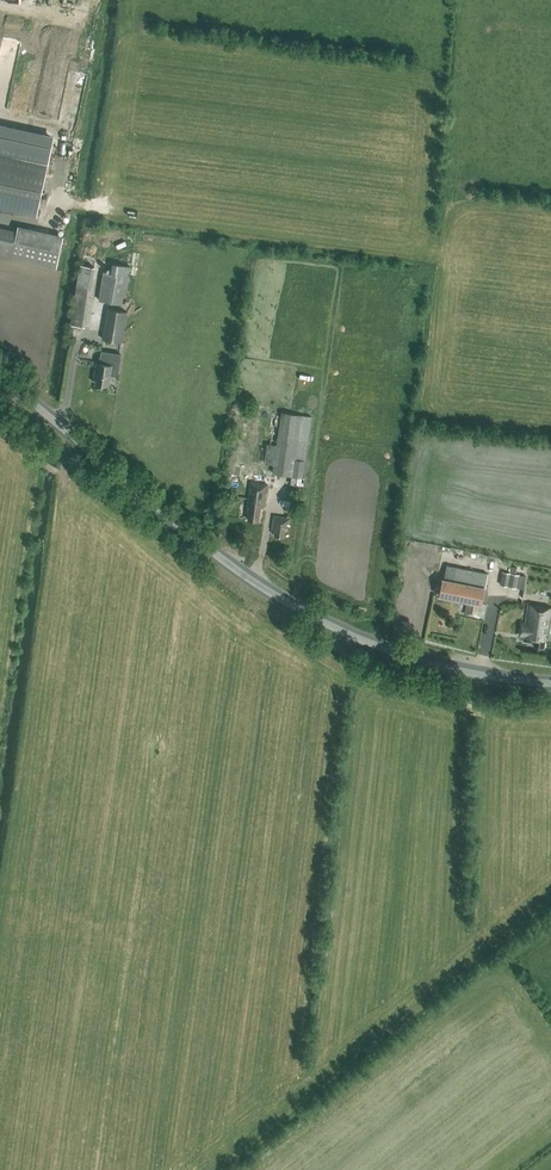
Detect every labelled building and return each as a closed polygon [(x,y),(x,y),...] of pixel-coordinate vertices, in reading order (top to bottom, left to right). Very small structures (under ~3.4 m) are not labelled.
[(49,155),(52,140),(0,129),(0,208),(36,216),(49,155)] [(17,230),(0,227),(0,255),(11,257),(57,267),(64,236),(18,226),(17,230)] [(104,271),(99,300),(124,305),(131,266),(113,263),(111,272),(104,271)] [(96,267),(81,264),(70,324),(85,327),(96,267)] [(120,342),(125,311),(108,308),(103,339),(120,342)] [(119,372),(122,353),(102,350),(101,355),(98,363),(97,362),(94,377),(97,378),(96,383),(109,385),(110,376),(114,376),(119,372)] [(268,436),(278,437),(276,445),(267,444),(264,463),(274,465),(272,473),(292,476),(291,483),(303,485),(304,477),(303,477),(312,416),(272,410),(268,436)] [(264,507),(267,484),(250,482),(246,513),(249,513),(248,520),(258,521),(260,506),(264,507)] [(289,524),(291,516),(287,515),(287,517),(274,515),(272,530),(275,531),(274,535),(284,537),(286,523),(289,524)] [(484,602),(487,586),(489,573),(446,565),(441,594),(470,600),(468,612),(480,614),(482,602),(484,602)] [(524,589),(526,577),(526,576),(516,574),(518,567),(512,566),(511,573),(503,571),(500,584),(524,589)] [(549,635),(550,620),(550,607),(547,607),(546,607),(538,606),(532,605),(530,604),(526,632),(523,631),(522,636),(526,636),(525,641),(532,642),(535,642),(534,646),(544,647),(546,635),(549,635)]
